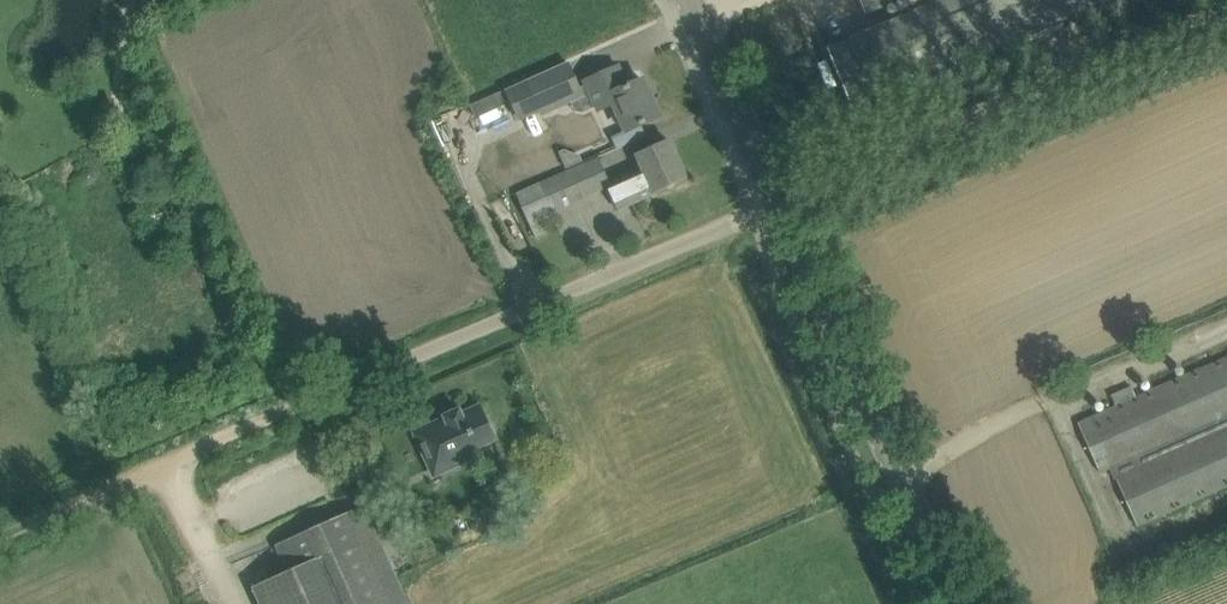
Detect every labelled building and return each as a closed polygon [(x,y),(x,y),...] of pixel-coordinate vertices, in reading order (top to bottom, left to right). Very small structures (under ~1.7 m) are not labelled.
[(867,13),(896,0),(861,0),(867,13)] [(943,1),(967,59),(1078,11),(1103,0),(942,0),(943,1)] [(506,91),(471,106),(476,117),(504,104),(503,102),(509,99),(520,121),(539,112),(541,117),(585,98),(568,62),(506,91)] [(627,132),(637,127),(659,117),(642,80),(626,87),(624,82),(619,84),(612,70),(590,80),(586,82),(599,110),(614,104),(627,132)] [(516,194),(519,200),(529,222),(609,186),(620,209),(656,193),(655,192),(686,178),(670,141),(638,156),(643,169),(610,184),(598,158),(516,194)] [(1078,424),(1100,473),(1111,468),(1137,526),(1159,517),(1226,487),(1226,357),(1137,398),(1132,387),(1112,396),(1116,407),(1078,424)] [(445,419),(415,433),(425,455),(430,467),(450,457),(454,466),(473,457),(470,451),(495,440),(493,436),(495,431),(492,426),(488,424),(480,407),(462,415),(460,409),(444,416),(445,419)] [(364,507),(277,546),(289,572),(253,588),(261,603),(408,603),(375,530),(388,524),(382,513),(370,519),(364,507)]
